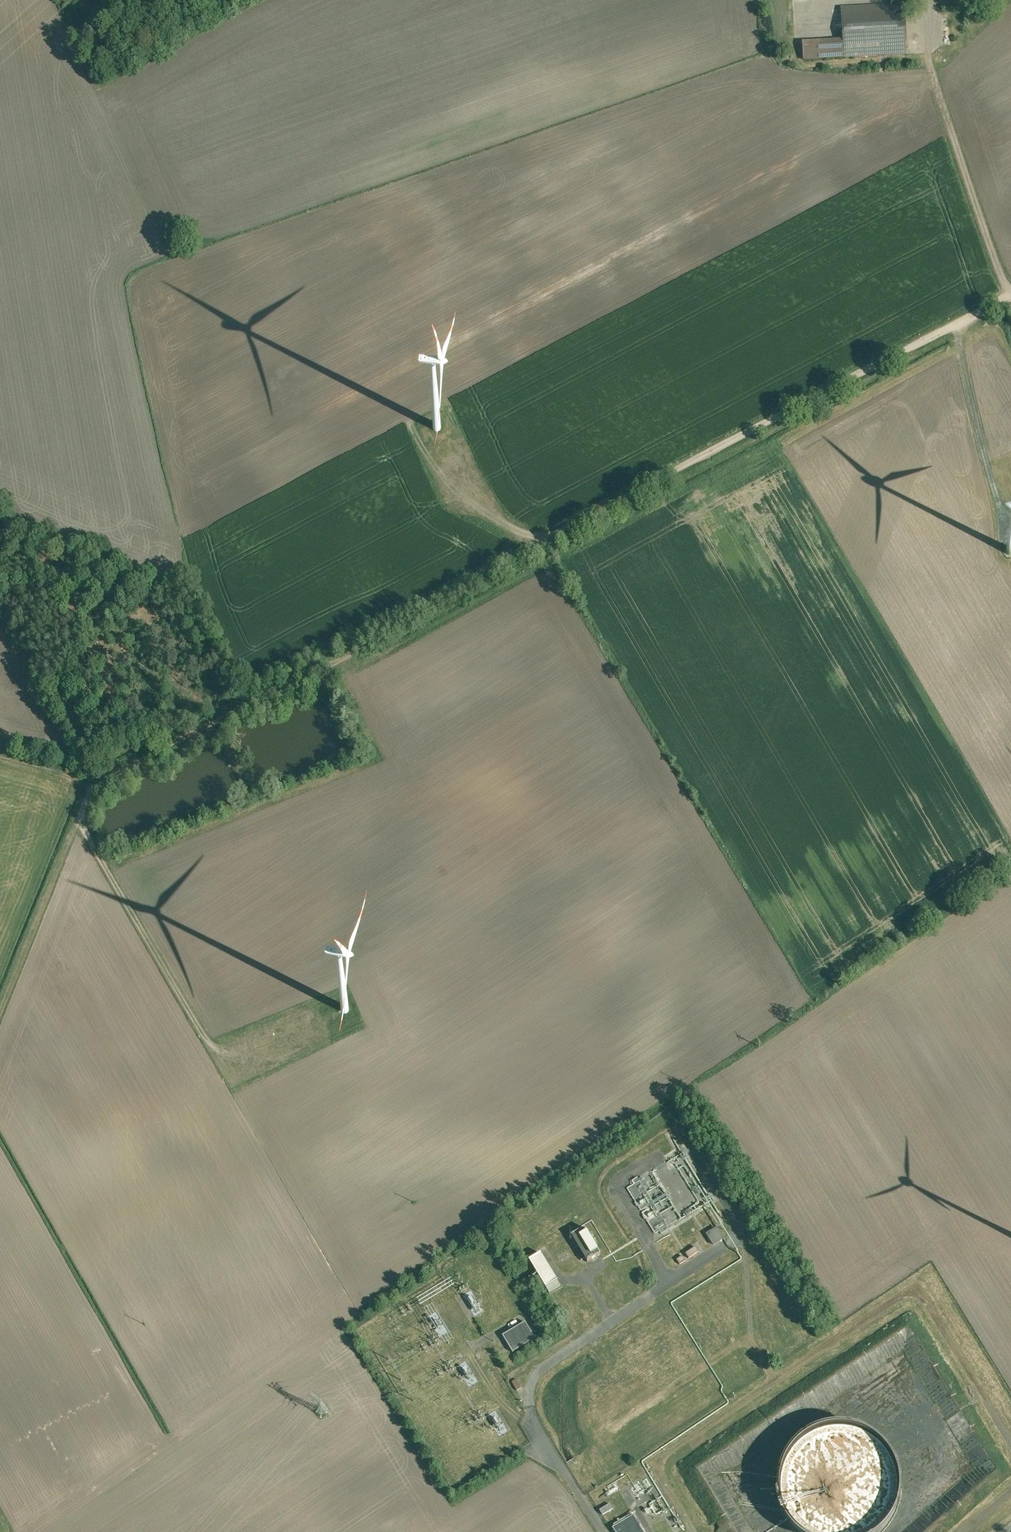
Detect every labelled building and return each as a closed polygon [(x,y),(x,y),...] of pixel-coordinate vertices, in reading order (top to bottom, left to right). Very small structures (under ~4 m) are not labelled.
[(893,0),(892,2),(891,3),(891,4),(890,6),(890,10),(891,11),(892,13),(893,14),(893,15),(895,15),(897,16),(900,17),(902,16),(904,16),(905,15),(907,13),(907,12),(908,11),(908,10),(909,9),(909,7),(908,5),(908,4),(907,2),(906,1),(905,0),(894,0),(893,0)] [(890,6),(841,9),(844,58),(907,54),(904,17),(900,17),(891,17),(890,10),(890,9),(890,7),(890,6)] [(636,1184),(629,1188),(656,1234),(682,1218),(665,1190),(653,1197),(641,1176),(633,1180),(636,1184)] [(716,1228),(707,1234),(713,1245),(723,1239),(716,1228)] [(601,1257),(585,1230),(572,1238),(588,1265),(601,1257)] [(695,1247),(685,1254),(689,1259),(698,1252),(695,1247)] [(541,1254),(529,1261),(546,1290),(558,1283),(541,1254)] [(682,1256),(676,1260),(679,1265),(685,1261),(682,1256)] [(526,1325),(503,1337),(513,1353),(535,1341),(526,1325)] [(518,1391),(523,1388),(519,1379),(513,1381),(518,1391)] [(499,1435),(509,1430),(506,1422),(495,1427),(499,1435)] [(808,1436),(794,1448),(785,1465),(781,1483),(783,1502),(790,1519),(802,1531),(879,1531),(892,1518),(899,1499),(900,1479),(894,1459),(882,1443),(865,1432),(845,1427),(826,1428),(808,1436)] [(610,1504),(600,1510),(602,1515),(613,1509),(610,1504)] [(633,1516),(613,1529),(615,1531),(643,1531),(633,1516)]
